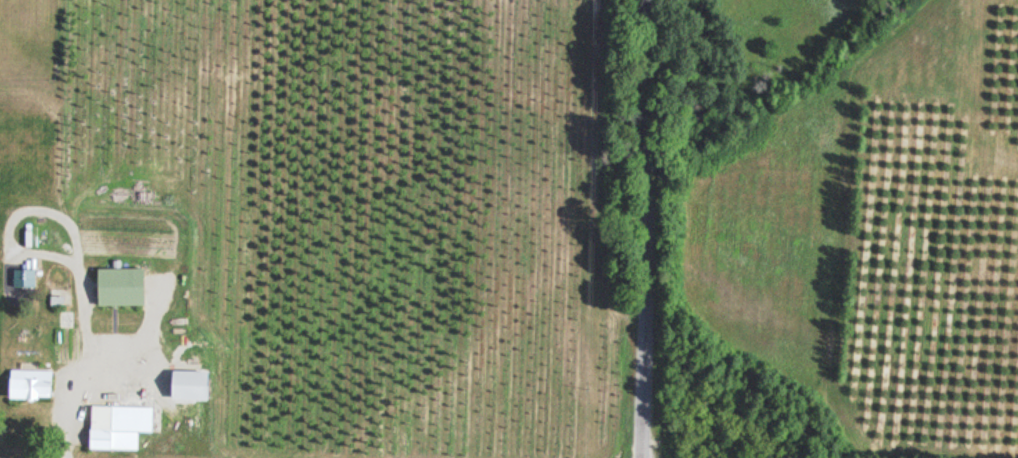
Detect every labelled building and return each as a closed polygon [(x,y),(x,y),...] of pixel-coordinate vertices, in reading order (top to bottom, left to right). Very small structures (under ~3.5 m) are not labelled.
[(93,270),(93,307),(141,308),(141,271),(93,270)] [(32,272),(12,272),(12,289),(32,289),(32,272)] [(49,372),(6,372),(6,401),(49,401),(49,372)] [(166,402),(201,402),(201,373),(166,373),(166,402)] [(149,408),(87,407),(87,451),(134,452),(135,434),(148,434),(149,408)]
